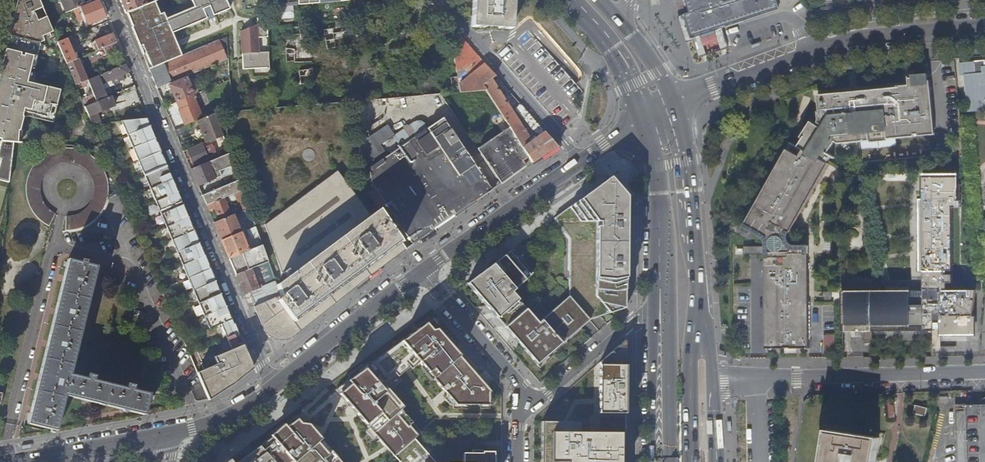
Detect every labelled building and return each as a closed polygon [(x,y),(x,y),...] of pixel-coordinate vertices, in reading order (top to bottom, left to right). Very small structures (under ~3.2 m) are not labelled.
[(54,32),(40,0),(18,0),(1,67),(15,69),(15,70),(28,73),(29,73),(33,55),(36,56),(38,44),(40,44),(45,41),(43,37),(54,32)] [(67,13),(72,11),(78,9),(78,8),(85,5),(82,0),(62,0),(67,13)] [(99,0),(98,0),(85,5),(78,8),(78,9),(72,11),(75,16),(80,14),(79,11),(83,10),(85,17),(89,25),(106,18),(99,0)] [(126,14),(127,13),(147,5),(144,0),(120,0),(126,14)] [(144,55),(175,42),(172,34),(206,20),(202,10),(209,7),(210,10),(207,12),(210,18),(230,9),(226,0),(192,0),(192,1),(159,15),(154,2),(147,5),(127,13),(133,27),(132,28),(144,55)] [(257,24),(240,31),(244,70),(270,67),(269,51),(259,51),(258,37),(269,36),(267,8),(278,7),(278,0),(257,0),(257,24)] [(472,27),(486,27),(486,25),(499,25),(499,28),(512,28),(514,0),(474,0),(472,27)] [(682,7),(682,8),(684,8),(686,15),(682,16),(689,38),(775,10),(771,0),(734,0),(718,5),(716,0),(680,0),(682,7)] [(307,6),(277,9),(278,19),(308,16),(307,6)] [(362,27),(358,30),(362,37),(367,34),(362,27)] [(327,49),(335,48),(334,39),(341,38),(340,33),(333,34),(332,29),(324,30),(327,49)] [(69,30),(55,36),(58,43),(72,36),(69,30)] [(289,36),(293,36),(292,31),(281,32),(282,44),(286,43),(286,40),(289,40),(289,36)] [(459,70),(477,56),(456,33),(451,36),(456,69),(457,71),(459,70)] [(79,53),(81,58),(104,48),(117,43),(113,34),(94,41),(96,46),(79,53)] [(308,34),(307,34),(302,35),(293,36),(289,36),(289,40),(290,45),(309,43),(308,34)] [(58,43),(63,56),(67,64),(79,59),(73,45),(76,44),(72,36),(58,43)] [(357,44),(356,36),(343,38),(341,38),(334,39),(335,48),(357,44)] [(228,59),(220,40),(181,57),(165,64),(172,82),(220,62),(228,59)] [(120,50),(117,43),(104,48),(107,56),(120,50)] [(271,63),(297,61),(296,56),(296,48),(287,49),(287,47),(277,48),(277,55),(271,56),(271,63)] [(178,48),(146,61),(150,70),(165,64),(181,57),(178,48)] [(458,80),(459,84),(485,64),(477,56),(459,70),(457,71),(458,80)] [(79,59),(67,64),(76,85),(88,80),(79,59)] [(230,70),(229,59),(228,59),(220,62),(224,72),(230,70)] [(984,110),(984,67),(975,68),(975,62),(959,64),(961,76),(966,75),(969,112),(984,110)] [(87,97),(90,105),(107,98),(104,90),(102,85),(123,76),(130,73),(126,64),(88,80),(90,85),(94,94),(87,97)] [(172,82),(165,64),(150,70),(157,88),(172,82)] [(528,158),(532,163),(545,153),(558,147),(518,101),(515,104),(523,118),(527,123),(531,121),(535,125),(531,127),(536,134),(539,134),(540,136),(532,142),(518,122),(519,121),(492,79),(495,76),(485,64),(459,84),(460,93),(485,90),(509,128),(528,158)] [(0,72),(0,74),(27,81),(29,73),(28,73),(15,70),(15,69),(1,67),(0,72)] [(308,70),(310,83),(323,81),(321,68),(308,70)] [(456,80),(458,80),(457,71),(456,69),(449,70),(451,81),(456,80)] [(296,85),(310,83),(308,70),(294,72),(296,85)] [(453,92),(451,81),(449,70),(440,71),(443,93),(453,92)] [(895,136),(932,133),(927,73),(912,75),(912,76),(908,76),(909,86),(901,87),(901,93),(883,95),(883,92),(879,92),(875,91),(874,90),(872,90),(869,91),(867,93),(866,94),(866,96),(851,97),(851,93),(836,92),(836,94),(819,93),(818,110),(820,109),(819,118),(817,121),(824,125),(822,128),(810,121),(801,137),(803,138),(799,147),(828,163),(832,156),(835,158),(835,157),(824,151),(826,147),(830,149),(835,142),(834,142),(860,140),(860,138),(895,134),(895,136)] [(20,143),(16,142),(19,130),(20,130),(23,115),(22,115),(23,111),(47,116),(50,103),(56,105),(60,89),(27,81),(0,74),(0,142),(14,143),(20,143)] [(219,86),(230,80),(228,75),(216,80),(219,86)] [(102,85),(104,90),(114,85),(114,84),(124,79),(123,76),(102,85)] [(177,103),(194,96),(188,82),(187,78),(170,85),(172,90),(173,93),(177,103)] [(409,80),(403,81),(394,82),(394,89),(417,87),(416,79),(409,80)] [(76,85),(77,87),(78,90),(90,85),(88,80),(76,85)] [(188,82),(194,96),(199,94),(193,80),(188,82)] [(135,88),(114,94),(117,105),(138,99),(135,88)] [(86,107),(93,123),(101,123),(97,114),(115,106),(111,96),(107,98),(90,105),(86,107)] [(198,121),(204,118),(194,96),(177,103),(180,110),(186,126),(191,124),(198,121)] [(223,135),(215,113),(204,118),(198,121),(207,142),(223,135)] [(376,189),(414,245),(433,231),(492,190),(444,118),(388,155),(385,158),(370,136),(360,143),(362,187),(372,184),(376,189)] [(147,119),(121,121),(213,331),(222,328),(233,353),(215,360),(218,368),(198,376),(209,400),(212,398),(233,385),(253,369),(235,324),(234,324),(147,119)] [(186,126),(175,131),(178,137),(193,131),(191,124),(186,126)] [(374,134),(381,145),(395,136),(388,124),(374,134)] [(478,149),(501,184),(526,166),(522,161),(528,158),(509,128),(478,149)] [(385,158),(388,155),(381,145),(374,134),(370,136),(385,158)] [(0,142),(0,181),(10,183),(14,143),(0,142)] [(790,144),(827,164),(828,163),(799,147),(791,142),(790,144)] [(188,150),(195,168),(210,162),(219,158),(214,144),(204,149),(202,144),(188,150)] [(827,164),(790,144),(743,227),(763,238),(765,242),(765,246),(766,254),(767,351),(811,351),(809,245),(793,245),(789,243),(788,240),(787,237),(788,234),(789,232),(792,230),(828,165),(827,164)] [(51,226),(57,214),(52,211),(48,208),(44,203),(41,197),(40,192),(40,185),(42,178),(45,173),(48,169),(54,164),(60,162),(66,161),(73,161),(80,163),(85,166),(90,171),(94,178),(96,184),(96,192),(94,200),(91,205),(87,210),(82,213),(76,216),(72,216),(68,216),(65,230),(74,229),(81,228),(88,225),(93,221),(99,215),(104,209),(107,203),(109,196),(109,187),(108,179),(106,172),(103,168),(98,161),(94,157),(87,152),(79,149),(71,148),(65,148),(58,149),(53,150),(48,153),(41,158),(37,162),(33,167),(30,173),(28,179),(28,182),(27,188),(27,194),(29,201),(32,208),(35,213),(39,218),(45,223),(51,226)] [(191,169),(199,186),(215,179),(209,166),(211,165),(210,162),(195,168),(191,169)] [(285,340),(291,339),(368,278),(407,250),(379,210),(370,216),(336,171),(265,224),(281,271),(286,268),(291,275),(285,280),(277,285),(280,295),(256,306),(255,306),(264,329),(267,334),(271,337),(275,340),(280,340),(285,340)] [(237,193),(243,191),(237,175),(225,180),(228,188),(221,191),(224,198),(237,193)] [(513,250),(467,284),(538,366),(590,320),(626,309),(627,197),(610,177),(554,219),(570,240),(569,297),(539,323),(512,293),(534,273),(513,250)] [(368,195),(376,189),(372,184),(362,187),(368,195)] [(842,293),(843,319),(856,319),(856,316),(864,316),(864,342),(873,342),(872,333),(972,332),(972,313),(974,312),(975,302),(974,301),(974,291),(947,291),(947,284),(953,284),(953,276),(947,276),(947,272),(953,272),(953,209),(959,209),(958,189),(923,190),(924,296),(886,296),(886,295),(883,290),(879,286),(872,280),(864,278),(859,278),(856,278),(854,279),(851,281),(849,285),(847,287),(847,290),(849,290),(849,293),(842,293)] [(246,210),(249,208),(243,191),(237,193),(243,211),(246,210)] [(215,209),(220,221),(231,216),(224,198),(207,205),(209,211),(215,209)] [(214,223),(222,241),(241,233),(233,215),(231,216),(220,221),(214,223)] [(160,217),(154,220),(158,228),(164,224),(160,217)] [(222,241),(229,259),(248,251),(244,241),(246,239),(245,237),(243,238),(241,233),(222,241)] [(229,259),(236,275),(251,269),(268,262),(262,245),(248,251),(229,259)] [(766,254),(765,246),(744,246),(744,254),(766,254)] [(86,264),(87,261),(82,260),(81,263),(69,260),(28,425),(57,432),(66,397),(145,415),(150,394),(133,390),(134,386),(126,384),(125,388),(94,381),(95,377),(88,375),(87,379),(71,375),(98,267),(86,264)] [(236,275),(245,295),(249,293),(251,292),(256,306),(280,295),(277,285),(275,282),(259,289),(251,269),(236,275)] [(429,322),(372,364),(391,385),(426,358),(462,407),(494,407),(494,395),(429,322)] [(825,335),(824,354),(834,354),(835,335),(825,335)] [(601,365),(601,433),(580,434),(580,423),(543,423),(543,461),(626,461),(627,342),(601,365)] [(397,456),(415,441),(380,393),(391,385),(372,364),(336,391),(397,456)] [(958,461),(984,461),(984,404),(957,406),(958,461)] [(913,415),(926,418),(928,409),(916,406),(913,415)] [(260,447),(268,456),(273,461),(339,461),(301,417),(260,447)] [(828,430),(823,461),(877,461),(880,438),(828,430)] [(427,461),(430,458),(415,441),(397,456),(403,461),(428,461),(427,461)] [(430,446),(424,451),(430,458),(436,452),(430,446)] [(260,447),(254,452),(249,455),(241,461),(273,461),(268,456),(260,447)] [(495,454),(483,454),(483,456),(464,455),(464,461),(495,461),(495,454)]
